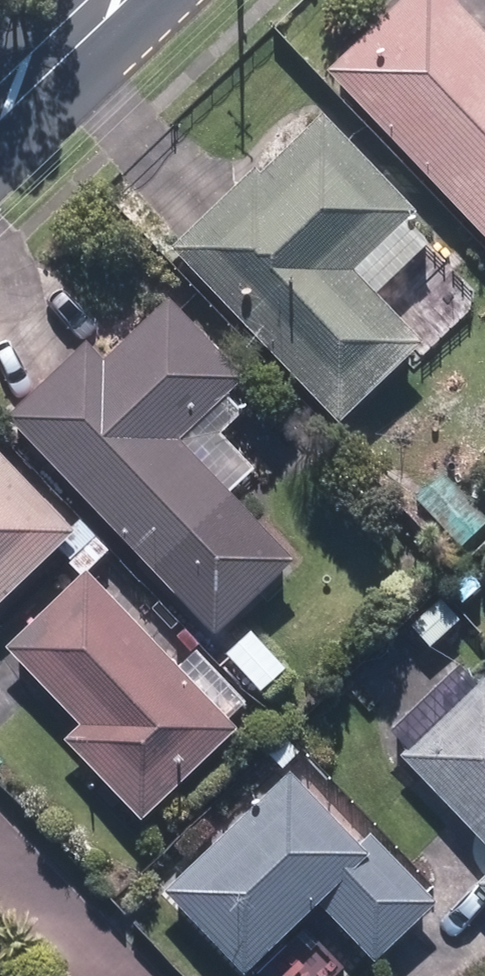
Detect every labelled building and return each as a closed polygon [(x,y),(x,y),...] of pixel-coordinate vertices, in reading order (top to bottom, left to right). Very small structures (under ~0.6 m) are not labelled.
[(478,26),(453,0),(401,0),(325,74),(484,237),(484,33),(478,26)] [(214,206),(171,247),(340,423),(426,340),(357,268),(417,211),(317,107),(214,206)] [(43,381),(8,415),(213,632),(293,557),(181,438),(248,375),(172,295),(105,358),(88,340),(43,381)] [(74,529),(0,452),(0,599),(74,529)] [(417,499),(463,546),(484,525),(484,514),(444,473),(417,499)] [(89,568),(0,649),(0,663),(18,682),(143,817),(238,730),(89,568)] [(383,776),(484,883),(484,679),(383,776)] [(360,844),(293,771),(162,891),(239,975),(319,903),(374,962),(438,904),(372,833),(360,844)]
